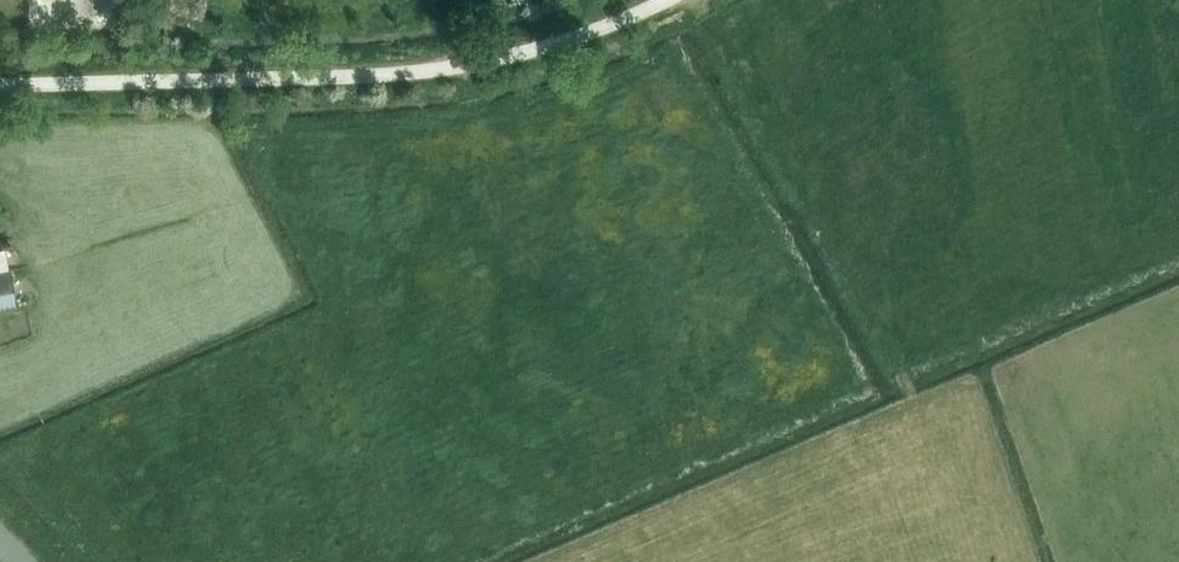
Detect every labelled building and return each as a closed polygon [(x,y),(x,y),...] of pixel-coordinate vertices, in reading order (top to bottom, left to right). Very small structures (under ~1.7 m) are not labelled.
[(16,307),(7,270),(0,272),(0,310),(16,307)]
